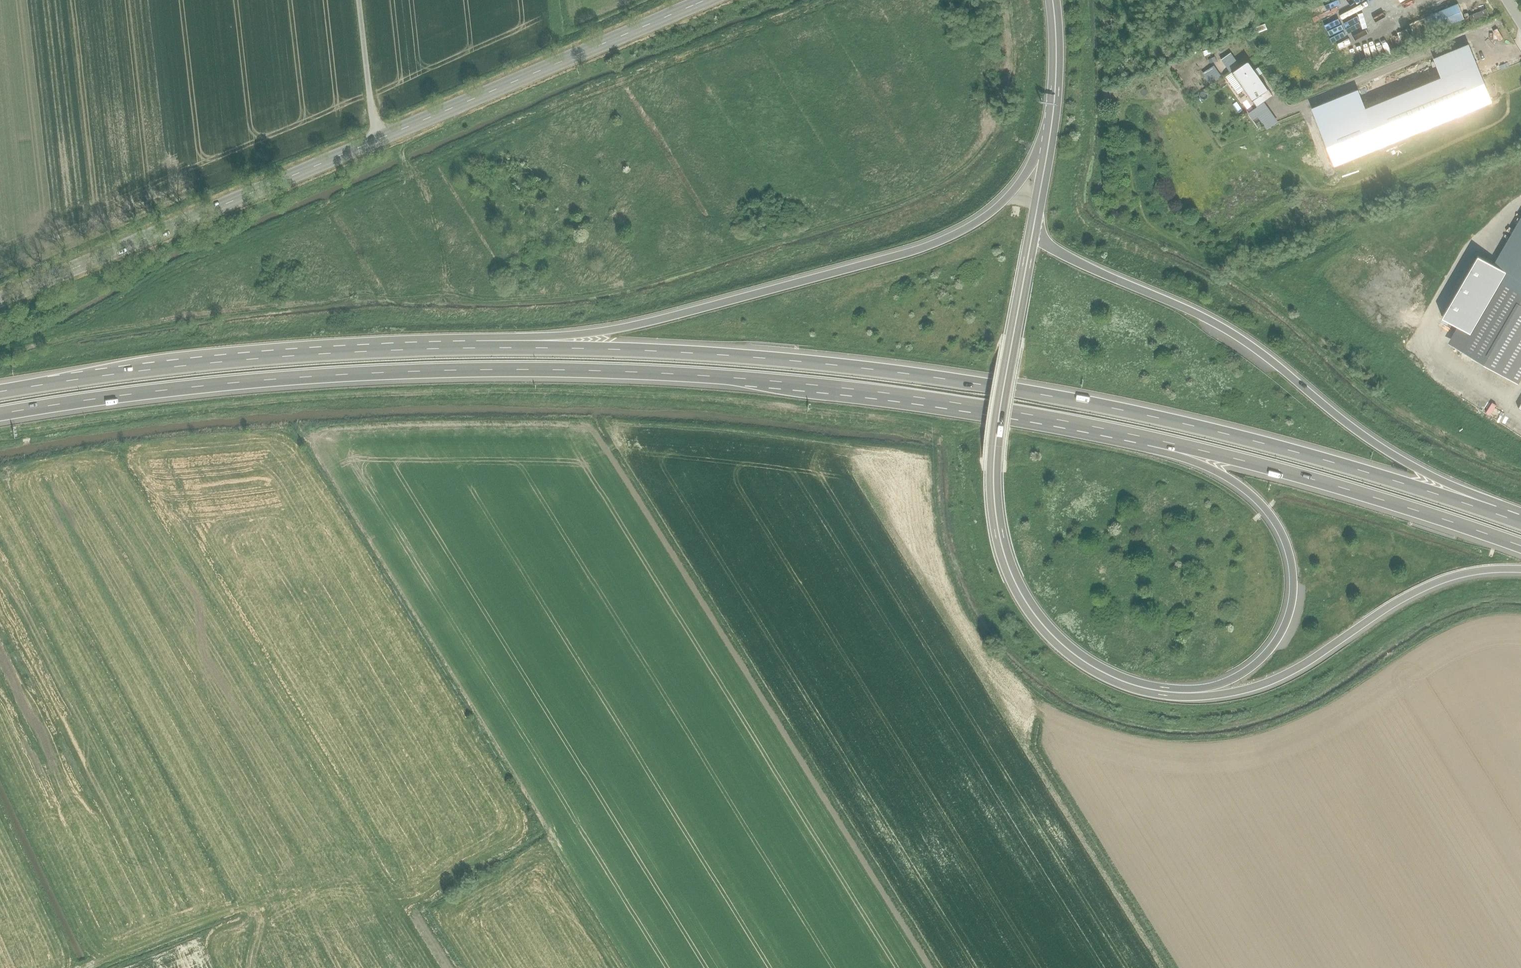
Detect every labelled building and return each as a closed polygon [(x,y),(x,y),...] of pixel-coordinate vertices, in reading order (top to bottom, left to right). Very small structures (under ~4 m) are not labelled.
[(1458,4),(1424,17),(1430,33),(1464,19),(1458,4)] [(1487,7),(1473,13),(1477,21),(1490,15),(1487,7)] [(1318,128),(1333,165),(1491,99),(1467,44),(1433,58),(1441,77),(1363,110),(1318,128)] [(1240,65),(1231,53),(1222,59),(1231,72),(1232,71),(1240,65)] [(1256,105),(1271,95),(1247,60),(1240,65),(1232,71),(1256,105)] [(1318,128),(1363,110),(1356,92),(1311,110),(1318,128)] [(1267,130),(1279,123),(1265,103),(1248,115),(1253,121),(1258,117),(1267,130)] [(1445,318),(1458,326),(1448,342),(1518,382),(1520,376),(1520,221),(1496,264),(1482,255),(1445,318)]
